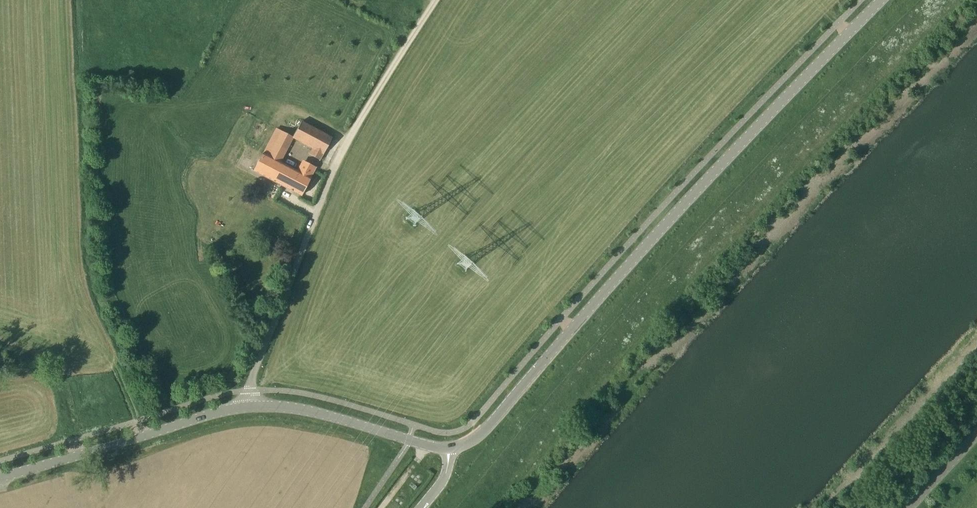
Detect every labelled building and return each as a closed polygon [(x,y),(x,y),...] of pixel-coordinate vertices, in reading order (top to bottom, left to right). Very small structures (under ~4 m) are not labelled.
[(301,196),(315,169),(305,163),(299,174),(281,164),(294,139),(315,149),(312,155),(320,160),(332,137),(301,121),(293,136),(282,131),(268,157),(262,154),(253,172),(301,196)]
